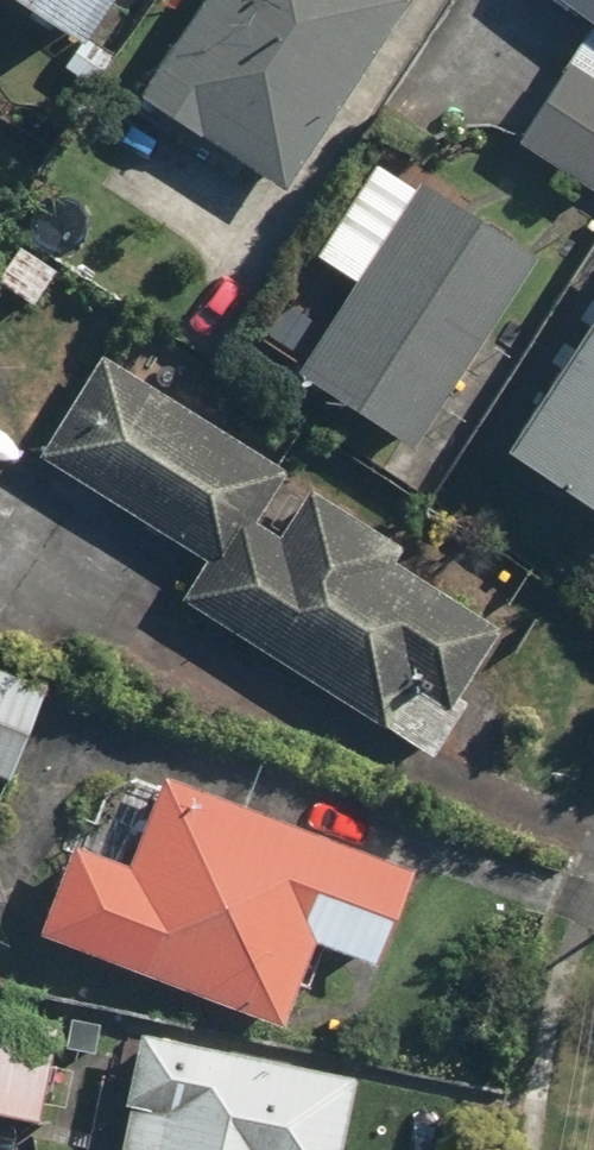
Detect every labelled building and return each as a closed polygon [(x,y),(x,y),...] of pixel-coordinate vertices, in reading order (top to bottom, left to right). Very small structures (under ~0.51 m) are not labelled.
[(64,47),(94,0),(0,0),(0,6),(64,47)] [(393,0),(198,0),(130,100),(271,197),(401,5),(393,0)] [(589,29),(516,144),(593,193),(593,0),(542,0),(589,29)] [(533,267),(406,185),(284,375),(410,457),(533,267)] [(0,237),(0,296),(28,312),(53,267),(0,237)] [(484,461),(593,534),(593,294),(484,461)] [(274,471),(87,359),(29,456),(196,556),(165,606),(424,761),(456,707),(445,700),(489,626),(384,563),(394,547),(294,488),(265,537),(243,523),(274,471)] [(0,668),(0,788),(40,683),(0,668)] [(399,877),(158,780),(120,874),(68,853),(34,938),(267,1031),(302,944),(362,968),(399,877)] [(132,1035),(108,1149),(328,1149),(343,1079),(132,1035)] [(0,1041),(0,1122),(28,1130),(49,1055),(0,1041)]
